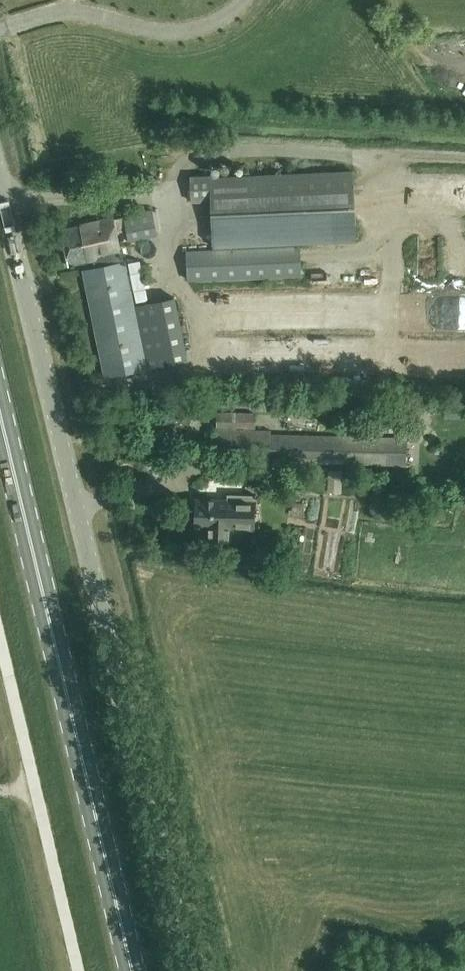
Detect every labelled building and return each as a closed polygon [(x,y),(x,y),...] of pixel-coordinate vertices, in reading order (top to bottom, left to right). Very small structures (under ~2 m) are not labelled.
[(214,246),(306,242),(356,240),(353,169),(190,176),(191,202),(212,201),(214,246)] [(84,269),(105,376),(187,359),(174,296),(134,304),(125,260),(122,261),(118,243),(116,231),(126,229),(128,241),(157,235),(152,207),(123,214),(123,216),(113,219),(113,217),(61,228),(68,264),(93,258),(95,266),(84,269)] [(299,246),(187,251),(188,279),(300,274),(299,246)] [(464,331),(464,310),(426,310),(426,331),(464,331)] [(217,429),(255,429),(256,412),(217,411),(216,428),(217,428),(217,429)] [(382,413),(381,431),(404,432),(404,414),(382,413)] [(406,464),(407,437),(270,433),(271,430),(255,429),(217,429),(217,459),(406,464)] [(243,528),(243,511),(255,512),(256,496),(244,495),(227,494),(227,499),(196,498),(195,526),(227,528),(227,527),(243,528)]
